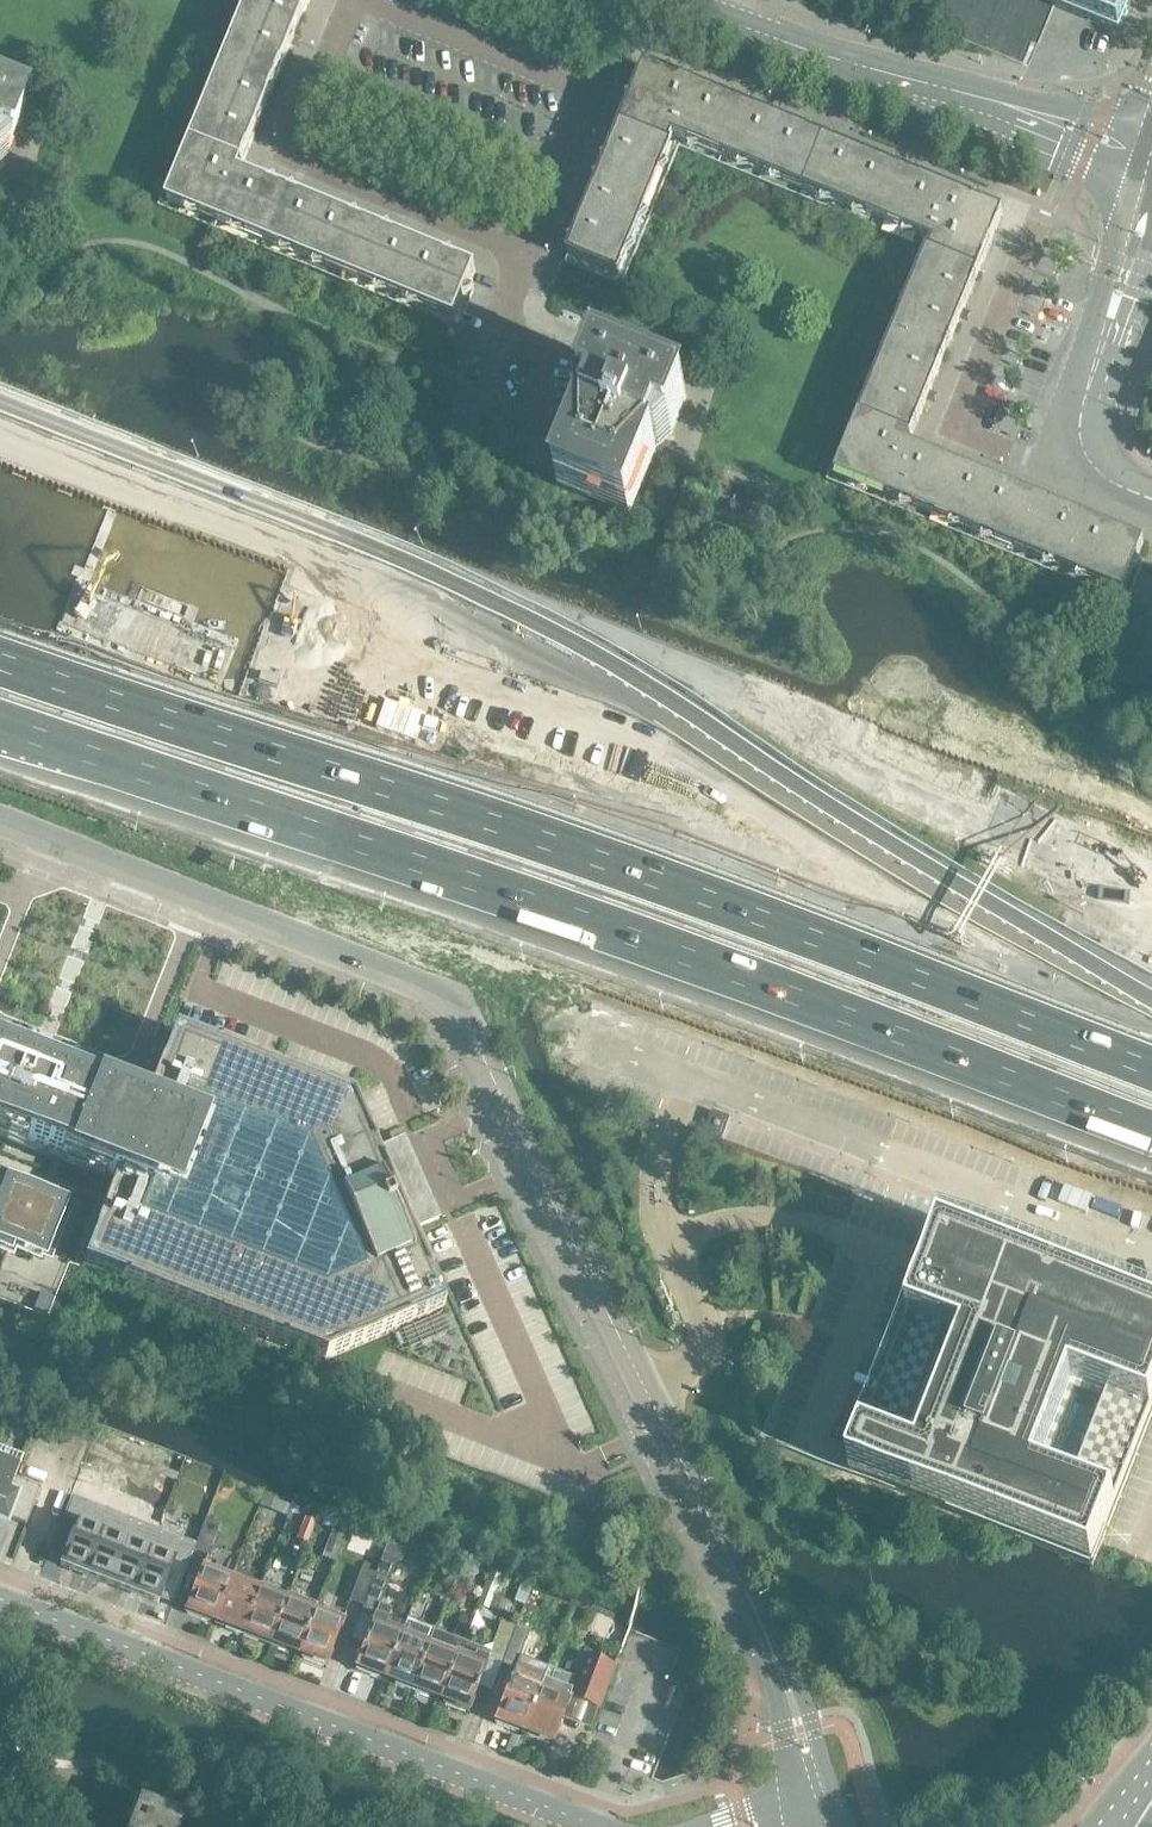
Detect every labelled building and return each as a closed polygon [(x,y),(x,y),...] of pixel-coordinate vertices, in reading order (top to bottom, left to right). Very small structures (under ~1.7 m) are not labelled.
[(311,0),(310,0),(245,0),(220,60),(277,83),(311,0)] [(1119,33),(1133,0),(1039,0),(1119,33)] [(243,165),(277,83),(220,60),(186,142),(237,164),(243,165)] [(719,166),(743,108),(646,69),(621,128),(670,148),(672,149),(679,151),(680,150),(719,166)] [(801,199),(825,142),(743,108),(719,166),(801,199)] [(3,161),(3,160),(18,123),(19,122),(0,114),(0,160),(3,161)] [(672,149),(670,148),(621,128),(602,175),(653,196),(659,199),(679,151),(672,149)] [(234,172),(237,164),(186,142),(159,208),(262,250),(285,193),(234,172)] [(883,233),(907,176),(825,142),(801,199),(883,233)] [(659,199),(653,196),(602,175),(565,265),(623,288),(659,199)] [(1003,215),(907,176),(883,233),(922,249),(922,251),(979,274),(1003,215)] [(343,284),(367,226),(285,193),(262,250),(343,284)] [(476,271),(367,226),(343,284),(459,331),(475,292),(468,290),(476,271)] [(945,357),(979,274),(922,251),(888,333),(945,357)] [(911,440),(945,357),(888,333),(854,416),(860,419),(905,438),(911,440)] [(585,399),(584,400),(585,401),(587,422),(585,421),(561,479),(557,487),(630,516),(633,508),(632,508),(656,450),(654,449),(661,431),(671,435),(686,398),(687,398),(687,397),(600,361),(600,363),(585,399)] [(905,438),(860,419),(854,416),(827,482),(930,524),(954,467),(902,446),(905,438)] [(525,464),(536,437),(536,436),(535,439),(523,434),(524,431),(523,431),(512,459),(525,464)] [(538,469),(549,442),(549,441),(548,444),(536,439),(537,437),(536,437),(525,464),(538,469)] [(552,475),(563,449),(549,444),(550,442),(549,442),(538,469),(552,475)] [(1012,557),(1035,500),(954,467),(930,524),(1012,557)] [(1144,545),(1035,500),(1012,557),(1127,605),(1143,566),(1136,564),(1144,545)] [(423,1214),(395,1150),(378,1157),(375,1150),(374,1150),(352,1102),(174,1032),(173,1034),(140,1120),(0,1065),(0,1135),(117,1180),(104,1212),(83,1266),(82,1268),(226,1324),(228,1325),(324,1362),(327,1361),(443,1310),(409,1232),(411,1232),(406,1222),(423,1214)] [(731,1119),(713,1111),(705,1132),(723,1139),(731,1119)] [(858,1194),(815,1177),(806,1201),(849,1218),(789,1374),(763,1437),(849,1471),(1093,1567),(1151,1415),(1151,1309),(858,1194)] [(8,1251),(11,1242),(32,1189),(31,1188),(29,1193),(10,1185),(12,1181),(9,1180),(8,1184),(0,1181),(0,1248),(8,1251)] [(11,1242),(8,1251),(10,1247),(34,1257),(36,1253),(52,1259),(70,1213),(62,1210),(63,1206),(53,1202),(54,1197),(52,1197),(51,1201),(31,1193),(33,1189),(32,1189),(11,1242)] [(442,1315),(402,1332),(410,1350),(449,1333),(442,1315)] [(27,1483),(15,1479),(19,1466),(23,1455),(0,1446),(0,1520),(5,1522),(6,1519),(13,1521),(27,1483)] [(25,1526),(40,1488),(27,1483),(13,1521),(25,1526)] [(264,1496),(260,1506),(281,1514),(285,1504),(264,1496)] [(71,1497),(58,1531),(71,1536),(60,1565),(86,1575),(110,1513),(73,1499),(73,1498),(71,1497)] [(335,1563),(351,1517),(351,1516),(339,1511),(339,1513),(322,1558),(335,1563)] [(110,1513),(86,1575),(110,1585),(134,1522),(110,1513)] [(305,1517),(296,1540),(307,1544),(316,1521),(305,1517)] [(194,1551),(208,1556),(220,1526),(206,1520),(194,1551)] [(134,1522),(110,1585),(134,1594),(158,1531),(134,1522)] [(158,1531),(134,1594),(158,1603),(169,1574),(182,1579),(193,1551),(195,1545),(194,1544),(193,1545),(158,1531)] [(432,1549),(424,1569),(434,1573),(441,1552),(432,1549)] [(214,1621),(231,1575),(215,1569),(217,1565),(206,1560),(185,1614),(209,1623),(210,1619),(214,1621)] [(363,1606),(375,1575),(362,1570),(349,1602),(350,1602),(350,1601),(363,1606)] [(241,1635),(259,1586),(231,1575),(214,1621),(226,1625),(225,1629),(241,1635)] [(390,1581),(375,1575),(363,1606),(377,1612),(378,1613),(380,1606),(390,1581)] [(270,1642),(287,1597),(259,1586),(241,1635),(257,1641),(259,1638),(270,1642)] [(298,1653),(315,1607),(287,1597),(270,1642),(272,1643),(271,1646),(285,1652),(287,1648),(298,1653)] [(384,1677),(401,1632),(385,1626),(391,1610),(380,1606),(378,1613),(376,1617),(375,1617),(355,1670),(379,1679),(380,1676),(384,1677)] [(333,1614),(315,1607),(298,1653),(302,1655),(301,1658),(325,1668),(345,1614),(334,1610),(333,1614)] [(462,1611),(453,1634),(463,1638),(471,1615),(462,1611)] [(410,1691),(428,1643),(432,1632),(433,1632),(434,1630),(407,1620),(402,1633),(401,1632),(384,1677),(396,1682),(395,1685),(410,1691)] [(503,1661),(515,1629),(501,1624),(491,1649),(489,1656),(490,1656),(503,1661)] [(528,1635),(515,1629),(503,1661),(516,1666),(515,1666),(516,1666),(517,1662),(518,1662),(528,1635)] [(461,1643),(433,1632),(432,1632),(428,1643),(410,1691),(427,1697),(428,1694),(440,1699),(461,1643)] [(488,1660),(489,1656),(491,1649),(480,1645),(479,1649),(461,1643),(440,1699),(444,1700),(443,1704),(467,1713),(486,1665),(488,1660)] [(547,1668),(540,1686),(524,1731),(528,1732),(527,1736),(551,1745),(569,1698),(597,1709),(613,1666),(584,1655),(575,1679),(547,1668)] [(528,1666),(518,1662),(517,1662),(516,1666),(514,1671),(494,1724),(518,1733),(519,1729),(524,1731),(540,1686),(524,1680),(525,1675),(528,1666)] [(661,1775),(688,1682),(663,1675),(636,1768),(661,1775)] [(183,1820),(182,1819),(181,1820),(167,1814),(139,1803),(139,1804),(140,1805),(131,1826),(181,1826),(183,1820)]
